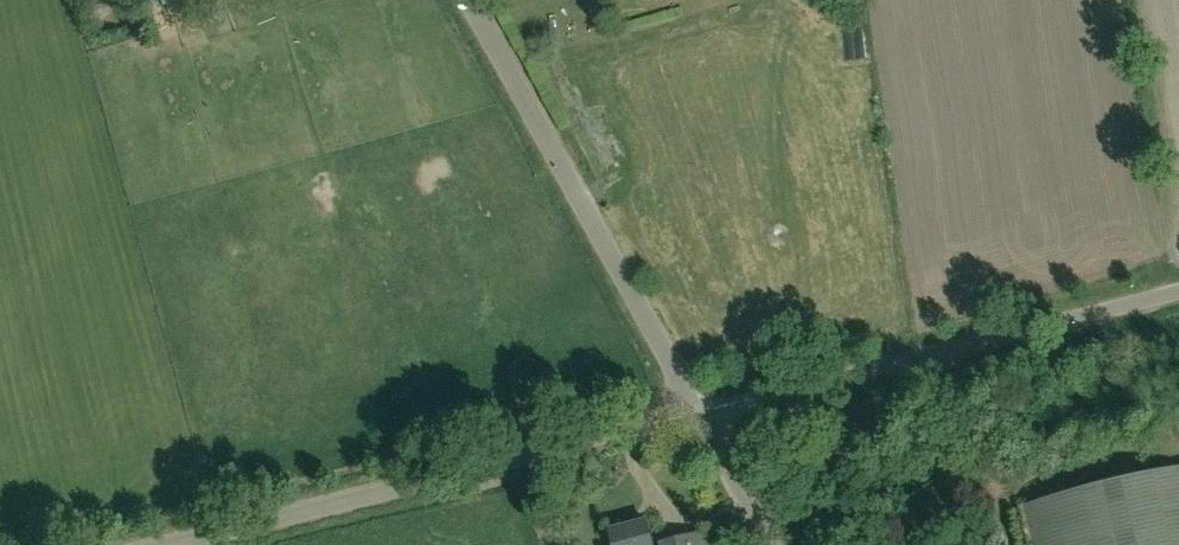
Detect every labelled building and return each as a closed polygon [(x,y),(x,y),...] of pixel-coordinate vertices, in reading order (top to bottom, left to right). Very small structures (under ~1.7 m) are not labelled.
[(1019,507),(1029,544),(1178,544),(1178,466),(1019,507)] [(646,522),(610,532),(613,544),(652,544),(646,522)]
